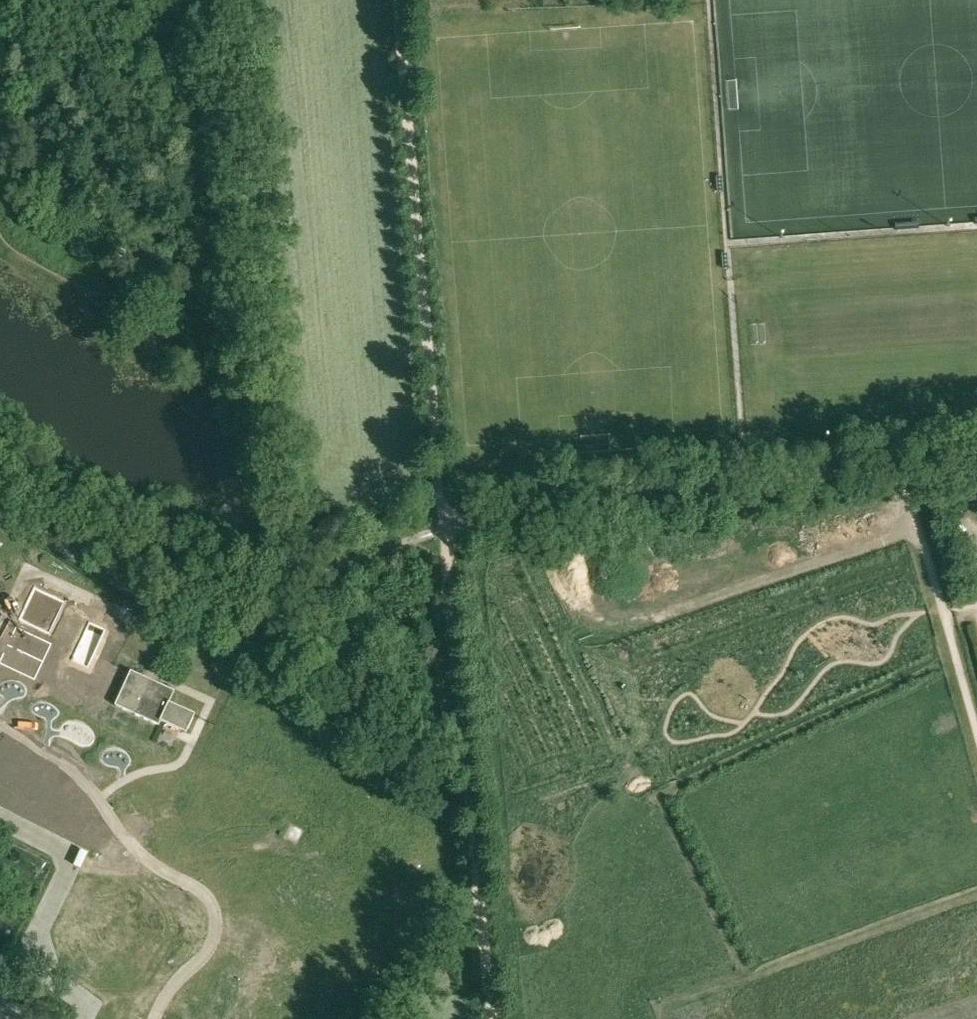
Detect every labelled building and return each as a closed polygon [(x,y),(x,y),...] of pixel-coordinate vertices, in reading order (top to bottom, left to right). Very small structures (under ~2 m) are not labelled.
[(39,585),(23,617),(54,632),(69,600),(39,585)] [(170,701),(175,690),(131,669),(114,703),(160,725),(162,720),(187,732),(196,713),(170,701)]
